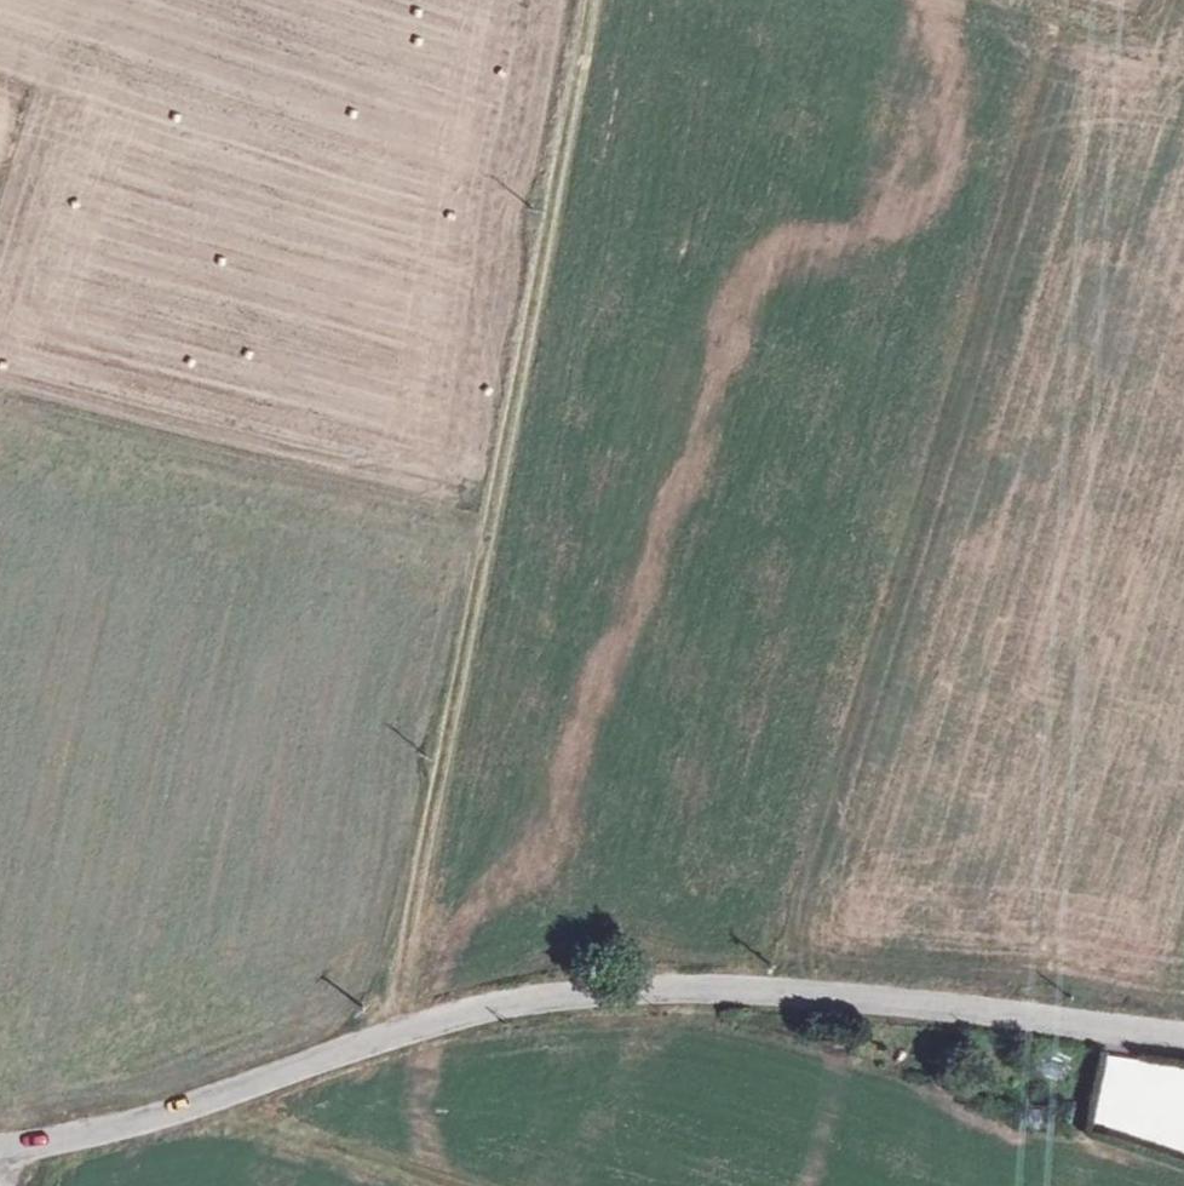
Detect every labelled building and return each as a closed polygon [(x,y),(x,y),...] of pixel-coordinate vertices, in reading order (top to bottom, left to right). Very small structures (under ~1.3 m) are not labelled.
[(1141,1101),(1140,1119),(1174,1121),(1175,1103),(1141,1101)]
